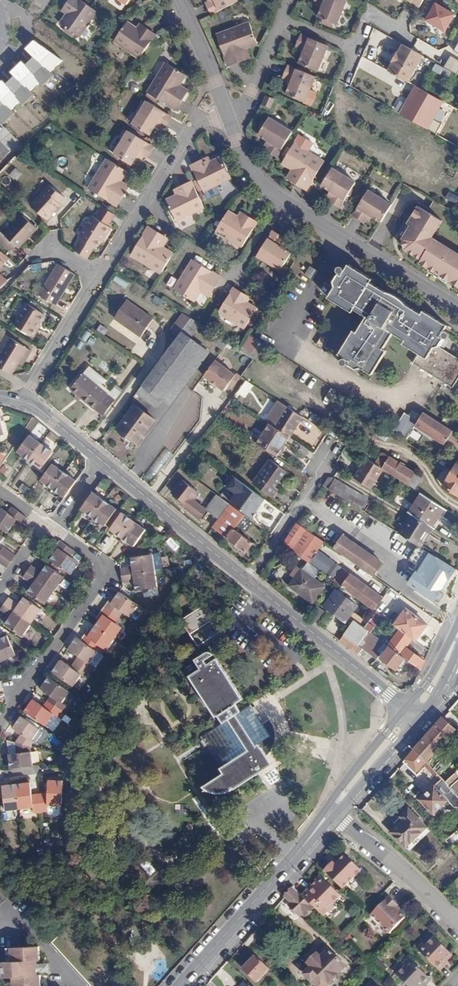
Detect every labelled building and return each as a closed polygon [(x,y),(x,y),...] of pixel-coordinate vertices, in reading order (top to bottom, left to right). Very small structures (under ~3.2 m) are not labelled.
[(95,9),(82,0),(67,0),(64,3),(69,7),(58,20),(77,34),(95,9)] [(234,0),(209,0),(215,10),(234,0)] [(324,3),(319,15),(337,23),(347,0),(318,0),(324,3)] [(447,33),(456,13),(433,3),(425,23),(447,33)] [(124,20),(111,39),(136,57),(153,33),(141,25),(138,29),(124,20)] [(255,43),(248,22),(216,32),(226,64),(243,58),(239,48),(255,43)] [(326,44),(298,33),(294,44),(302,48),(297,61),(316,69),(326,44)] [(403,46),(397,56),(395,55),(391,63),(393,64),(389,71),(408,82),(422,57),(403,46)] [(457,74),(457,72),(457,60),(450,56),(444,67),(457,74)] [(165,59),(146,90),(174,107),(184,92),(174,86),(183,71),(165,59)] [(313,75),(286,64),(282,75),(289,79),(283,92),(303,100),(313,75)] [(441,74),(444,67),(436,64),(433,70),(441,74)] [(444,104),(416,88),(400,114),(428,131),(444,104)] [(266,96),(262,105),(270,109),(274,99),(266,96)] [(171,114),(144,98),(129,123),(148,134),(156,122),(163,126),(171,114)] [(291,131),(267,116),(257,132),(268,140),(263,148),(275,156),(291,131)] [(152,144),(126,128),(112,151),(130,163),(138,151),(145,155),(152,144)] [(322,161),(292,142),(281,161),(296,171),(290,180),(305,190),(322,161)] [(63,156),(57,162),(62,169),(69,163),(63,156)] [(125,169),(105,156),(86,185),(115,203),(124,189),(116,183),(125,169)] [(192,164),(204,189),(232,176),(223,156),(208,162),(206,158),(192,164)] [(355,182),(331,168),(321,184),(334,192),(328,200),(339,207),(355,182)] [(167,196),(178,217),(205,204),(193,178),(180,184),(182,189),(167,196)] [(48,183),(28,203),(44,219),(60,204),(57,201),(62,196),(48,183)] [(390,203),(366,189),(351,214),(361,221),(367,212),(379,219),(390,203)] [(79,233),(70,245),(83,253),(96,234),(99,236),(108,223),(105,221),(112,211),(99,203),(92,213),(89,211),(76,231),(79,233)] [(229,206),(216,226),(242,243),(258,219),(247,211),(243,216),(229,206)] [(432,238),(442,222),(418,208),(407,226),(410,228),(402,239),(406,251),(421,261),(419,263),(457,287),(457,254),(432,238)] [(2,234),(0,233),(0,245),(8,252),(13,245),(16,248),(35,228),(20,215),(2,234)] [(182,226),(194,224),(193,218),(181,219),(182,226)] [(146,226),(128,254),(157,272),(169,254),(155,243),(160,235),(146,226)] [(272,227),(257,251),(282,266),(291,251),(279,243),(284,234),(272,227)] [(192,255),(173,284),(189,295),(199,281),(208,286),(218,272),(192,255)] [(74,272),(57,261),(41,286),(59,297),(74,272)] [(348,266),(341,277),(337,275),(333,282),(335,288),(328,299),(352,314),(354,311),(366,319),(357,333),(354,332),(340,355),(349,361),(348,365),(357,371),(362,369),(373,376),(387,352),(385,350),(394,335),(404,342),(403,344),(419,354),(414,364),(453,389),(457,381),(457,359),(440,346),(444,339),(441,337),(448,327),(424,312),(422,315),(407,306),(405,303),(401,299),(395,296),(390,294),(386,293),(370,283),(371,281),(348,266)] [(116,276),(113,282),(125,288),(128,283),(116,276)] [(231,288),(215,311),(240,328),(253,310),(238,300),(242,295),(231,288)] [(152,316),(126,295),(112,312),(138,333),(152,316)] [(45,313),(26,302),(14,323),(33,334),(45,313)] [(186,326),(190,317),(180,314),(177,323),(186,326)] [(209,353),(182,334),(139,396),(156,408),(162,404),(170,409),(209,353)] [(0,355),(0,365),(15,374),(30,349),(11,337),(0,355)] [(250,337),(243,347),(253,354),(260,344),(250,337)] [(231,373),(211,359),(200,375),(220,389),(231,373)] [(82,372),(68,388),(101,417),(113,400),(82,372)] [(279,401),(265,420),(273,425),(289,436),(303,417),(279,401)] [(132,405),(115,429),(136,443),(153,418),(132,405)] [(417,423),(418,421),(405,412),(392,432),(405,441),(417,423)] [(451,430),(424,412),(418,421),(417,423),(440,438),(444,432),(448,434),(451,430)] [(389,430),(380,424),(377,428),(386,435),(389,430)] [(275,455),(289,436),(273,425),(260,445),(275,455)] [(447,441),(457,447),(457,433),(453,430),(447,441)] [(19,458),(25,462),(39,443),(27,434),(16,450),(22,454),(19,458)] [(51,451),(39,443),(25,462),(30,466),(33,462),(40,467),(51,451)] [(382,453),(375,464),(382,468),(415,490),(422,479),(382,453)] [(361,468),(354,478),(370,488),(377,478),(375,477),(382,468),(375,464),(366,457),(359,466),(361,468)] [(284,471),(268,460),(252,484),(272,497),(277,490),(274,488),(284,471)] [(42,488),(49,492),(63,472),(50,462),(38,478),(45,483),(42,488)] [(75,480),(63,472),(49,492),(54,495),(57,491),(63,495),(75,480)] [(453,472),(443,487),(453,493),(457,487),(457,476),(453,472)] [(369,501),(330,476),(324,486),(364,511),(369,501)] [(23,481),(17,488),(27,497),(33,491),(23,481)] [(200,494),(185,481),(174,494),(183,501),(181,503),(200,519),(207,510),(195,500),(200,494)] [(84,518),(88,521),(102,501),(90,493),(79,509),(86,514),(84,518)] [(240,493),(231,505),(245,516),(250,520),(260,507),(240,493)] [(421,494),(409,512),(410,513),(431,527),(435,530),(448,511),(421,494)] [(218,496),(207,510),(220,519),(231,505),(218,496)] [(114,509),(102,501),(88,521),(95,525),(97,522),(103,526),(114,509)] [(245,516),(231,505),(220,519),(215,526),(247,552),(254,544),(235,528),(245,516)] [(10,506),(6,511),(0,507),(0,526),(5,529),(14,517),(21,522),(25,516),(10,506)] [(112,537),(117,540),(131,520),(120,512),(108,529),(114,534),(112,537)] [(431,527),(410,513),(398,532),(419,546),(431,527)] [(143,529),(131,520),(117,540),(122,544),(125,541),(131,545),(143,529)] [(324,522),(317,535),(332,543),(339,530),(324,522)] [(326,543),(298,524),(284,545),(311,564),(326,543)] [(383,564),(344,537),(335,550),(375,576),(383,564)] [(79,561),(70,555),(74,550),(58,539),(54,545),(57,547),(50,558),(71,572),(79,561)] [(0,550),(0,553),(10,560),(13,555),(2,547),(0,550)] [(441,591),(456,569),(430,552),(418,571),(416,570),(411,577),(410,576),(408,579),(410,580),(409,581),(436,599),(438,596),(441,597),(444,593),(441,591)] [(0,553),(0,561),(6,565),(10,560),(0,553)] [(118,567),(119,574),(150,569),(148,553),(127,556),(129,565),(118,567)] [(323,585),(291,562),(286,569),(294,576),(288,584),(311,601),(323,585)] [(30,565),(26,571),(53,590),(62,576),(45,564),(41,571),(30,565)] [(150,569),(119,574),(121,581),(131,579),(132,589),(153,586),(150,569)] [(44,603),(53,590),(26,571),(22,576),(33,583),(27,591),(44,603)] [(349,572),(340,585),(374,610),(384,598),(349,572)] [(356,603),(337,589),(326,604),(345,618),(356,603)] [(106,600),(102,605),(118,617),(122,611),(127,614),(135,603),(117,590),(109,602),(106,600)] [(7,597),(3,602),(31,622),(40,608),(23,597),(18,604),(7,597)] [(3,602),(0,607),(0,609),(10,616),(5,623),(22,635),(31,622),(3,602)] [(202,602),(176,619),(186,633),(211,617),(202,602)] [(118,617),(102,605),(98,610),(102,613),(93,624),(112,637),(120,625),(115,622),(118,617)] [(407,610),(395,626),(402,631),(413,639),(416,641),(427,625),(407,610)] [(353,618),(342,632),(375,658),(386,643),(353,618)] [(112,637),(93,624),(85,636),(82,634),(79,639),(96,651),(99,653),(102,648),(104,649),(112,637)] [(195,631),(190,634),(195,641),(199,638),(195,631)] [(402,631),(390,646),(406,657),(421,669),(425,660),(407,646),(413,639),(402,631)] [(375,658),(342,632),(336,640),(355,655),(360,649),(374,659),(375,658)] [(13,653),(3,634),(0,636),(0,659),(13,653)] [(79,639),(75,636),(66,648),(76,655),(72,660),(89,671),(93,665),(89,662),(96,651),(79,639)] [(406,657),(390,646),(381,658),(397,669),(406,657)] [(222,771),(201,785),(203,787),(205,789),(208,790),(212,790),(216,790),(221,790),(226,789),(229,788),(271,761),(260,745),(259,746),(257,743),(260,740),(260,737),(264,737),(265,728),(262,728),(262,724),(254,712),(256,710),(254,708),(251,703),(249,705),(247,703),(243,706),(237,698),(240,696),(213,656),(204,662),(202,658),(211,653),(209,650),(206,649),(191,658),(197,666),(186,674),(213,715),(215,714),(220,720),(198,735),(199,738),(197,739),(202,746),(205,746),(222,771)] [(89,671),(72,660),(69,665),(58,658),(50,670),(72,685),(79,675),(85,678),(89,671)] [(50,694),(46,700),(60,710),(65,704),(61,701),(68,690),(48,676),(40,687),(50,694)] [(60,710),(46,700),(42,705),(32,698),(23,709),(44,724),(51,713),(56,716),(60,710)] [(21,732),(15,741),(29,745),(32,740),(30,738),(38,727),(20,714),(12,725),(21,732)] [(443,716),(416,747),(427,760),(455,727),(443,716)] [(10,726),(7,730),(17,737),(20,732),(10,726)] [(29,745),(15,741),(16,751),(8,752),(10,766),(31,764),(29,745)] [(427,760),(416,747),(408,753),(426,774),(433,768),(427,760)] [(457,773),(447,782),(448,783),(450,786),(457,779),(457,774),(457,773)] [(441,776),(420,796),(434,811),(448,797),(442,790),(448,783),(447,782),(441,776)] [(57,808),(55,800),(60,801),(61,778),(47,777),(45,791),(36,792),(39,810),(44,809),(46,813),(56,811),(57,808)] [(1,784),(0,779),(0,796),(2,796),(3,807),(18,806),(15,782),(1,784)] [(39,810),(36,792),(29,793),(28,780),(15,782),(18,806),(30,804),(31,811),(39,810)] [(392,830),(406,845),(426,826),(410,808),(402,815),(405,818),(392,830)] [(332,860),(323,868),(342,887),(355,874),(357,874),(361,871),(361,867),(344,852),(334,862),(332,860)] [(339,894),(319,874),(314,880),(316,882),(302,896),(312,906),(317,912),(324,907),(328,911),(333,905),(331,902),(339,894)] [(285,895),(291,902),(287,906),(297,915),(301,911),(303,914),(312,906),(302,896),(293,887),(285,895)] [(390,895),(371,914),(383,926),(383,929),(387,932),(390,932),(406,916),(396,905),(397,903),(390,895)] [(425,941),(419,947),(439,967),(453,954),(436,935),(427,943),(425,941)] [(13,949),(13,962),(4,963),(5,979),(13,978),(14,985),(42,985),(42,976),(40,977),(39,961),(41,961),(41,947),(13,949)] [(317,985),(325,985),(344,966),(326,948),(318,957),(317,955),(308,963),(312,967),(305,975),(317,985)] [(258,954),(246,967),(259,979),(271,966),(258,954)] [(410,956),(404,962),(406,965),(398,973),(411,985),(419,985),(429,976),(410,956)] [(364,985),(380,985),(372,978),(364,985)]
